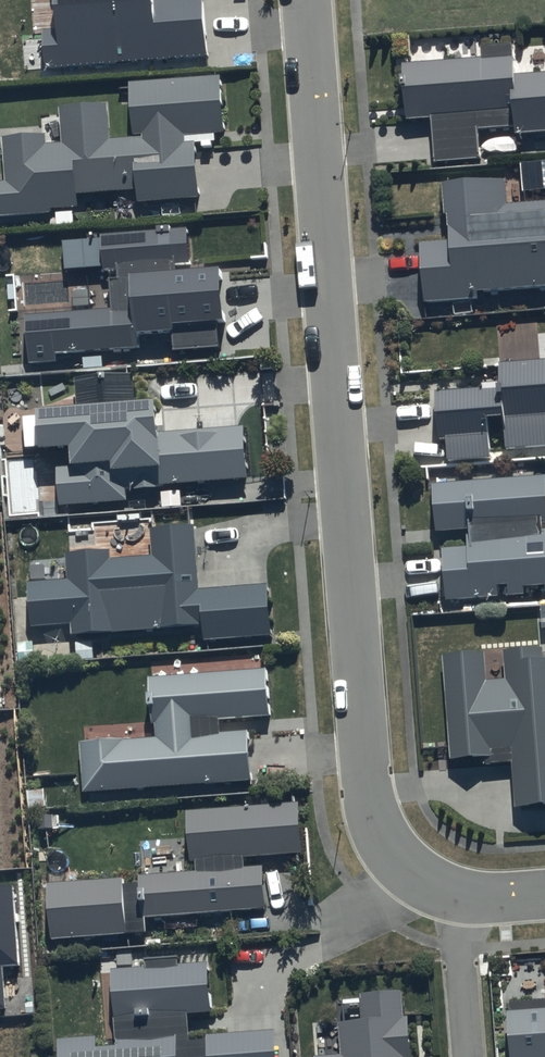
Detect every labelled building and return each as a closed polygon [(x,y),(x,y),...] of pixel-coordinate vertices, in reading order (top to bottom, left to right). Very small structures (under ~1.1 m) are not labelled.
[(60,32),(45,34),(48,71),(208,59),(203,0),(164,0),(157,1),(157,0),(57,0),(60,32)] [(430,125),(434,170),(482,166),(479,138),(516,135),(517,142),(544,141),(544,82),(516,83),(514,54),(483,55),(483,68),(404,71),(406,127),(430,125)] [(197,150),(216,149),(216,141),(225,141),(222,86),(134,90),(134,145),(109,145),(108,116),(62,117),(63,152),(48,152),(48,143),(4,144),(5,189),(0,189),(0,221),(81,217),(80,202),(138,199),(138,208),(200,204),(197,150)] [(521,172),(524,201),(544,199),(544,170),(521,172)] [(426,300),(475,298),(475,293),(544,290),(544,202),(506,205),(505,183),(447,188),(449,241),(421,244),(426,300)] [(190,232),(103,239),(105,276),(119,275),(120,285),(111,285),(113,312),(26,318),(30,369),(58,367),(57,360),(142,354),(141,341),(175,339),(176,355),(220,352),(218,329),(227,329),(223,273),(179,276),(179,269),(192,268),(190,232)] [(500,365),(501,391),(437,395),(440,446),(448,445),(449,465),(490,462),(488,427),(508,426),(509,453),(544,451),(544,362),(500,365)] [(43,428),(44,465),(74,464),(75,475),(59,476),(61,516),(129,512),(128,499),(159,497),(159,495),(248,489),(247,436),(159,438),(159,420),(134,420),(133,386),(78,388),(79,427),(43,428)] [(446,607),(501,603),(501,597),(510,596),(511,601),(526,601),(526,596),(544,595),(544,485),(437,494),(438,540),(470,539),(471,556),(445,557),(446,607)] [(26,581),(30,625),(71,622),(72,632),(202,622),(203,638),(272,633),(268,582),(200,588),(196,538),(150,542),(151,555),(108,559),(107,549),(64,552),(66,578),(26,581)] [(544,808),(544,662),(543,662),(543,652),(504,655),(506,681),(486,682),(485,658),(445,660),(451,761),(485,759),(485,767),(512,765),(515,810),(544,808)] [(79,741),(82,791),(226,784),(221,718),(268,715),(265,669),(147,678),(150,726),(156,725),(156,735),(79,741)] [(47,883),(51,937),(144,930),(143,916),(264,906),(261,866),(242,867),(241,856),(300,851),(296,801),(184,810),(188,862),(194,862),(195,871),(139,876),(139,884),(122,885),(122,877),(47,883)] [(12,883),(0,884),(0,1008),(5,1007),(1,967),(19,965),(12,883)] [(72,1056),(291,1056),(287,1022),(216,1030),(217,1037),(201,1039),(198,1014),(223,1011),(217,962),(120,973),(129,1045),(107,1048),(106,1039),(70,1043),(72,1056)] [(400,1009),(396,1009),(393,982),(352,986),(355,1016),(331,1018),(334,1051),(307,1053),(307,1056),(405,1056),(400,1009)] [(509,1056),(544,1056),(544,997),(503,1002),(509,1056)]
